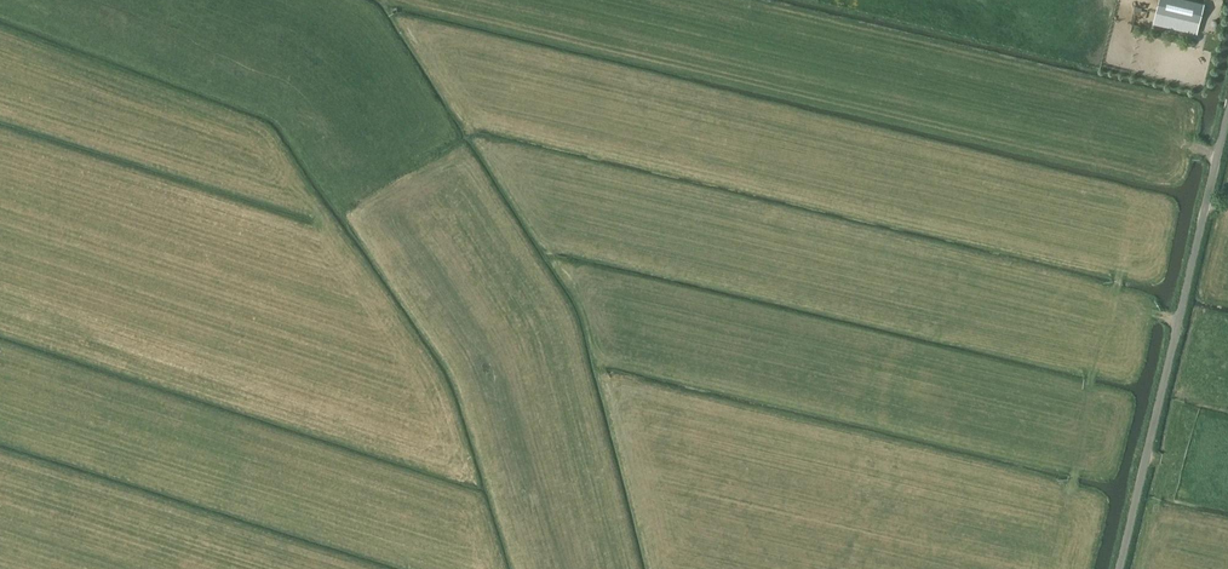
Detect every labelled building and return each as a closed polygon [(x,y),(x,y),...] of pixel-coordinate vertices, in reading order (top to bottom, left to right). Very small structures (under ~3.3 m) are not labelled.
[(1204,2),(1194,0),(1159,0),(1157,11),(1186,18),(1184,27),(1195,29),(1198,20),(1199,21),(1204,2)]
